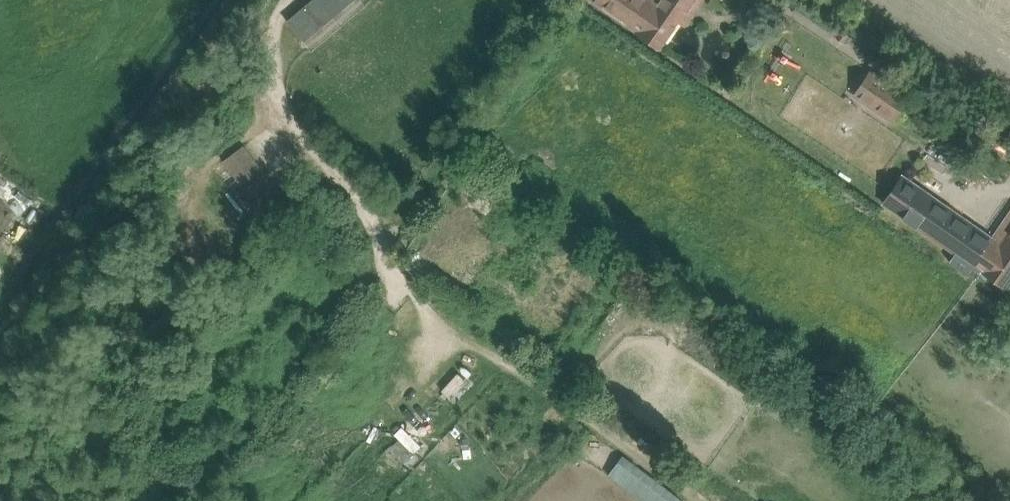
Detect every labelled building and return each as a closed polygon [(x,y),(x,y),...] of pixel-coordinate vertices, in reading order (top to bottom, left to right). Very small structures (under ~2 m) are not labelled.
[(304,40),(351,0),(311,0),(287,20),(304,40)] [(596,1),(631,26),(652,40),(671,13),(685,23),(701,0),(597,0),(596,1)] [(857,92),(894,117),(908,96),(871,71),(857,92)] [(243,145),(223,160),(262,212),(283,197),(243,145)] [(518,196),(464,162),(447,189),(500,223),(518,196)] [(1009,286),(1009,227),(1000,242),(904,174),(885,201),(1008,288),(1009,285),(1009,286)] [(453,271),(446,281),(468,295),(484,268),(473,261),(463,277),(453,271)] [(413,451),(420,443),(399,425),(392,433),(413,451)] [(646,500),(676,500),(681,494),(620,452),(606,473),(646,500)]
